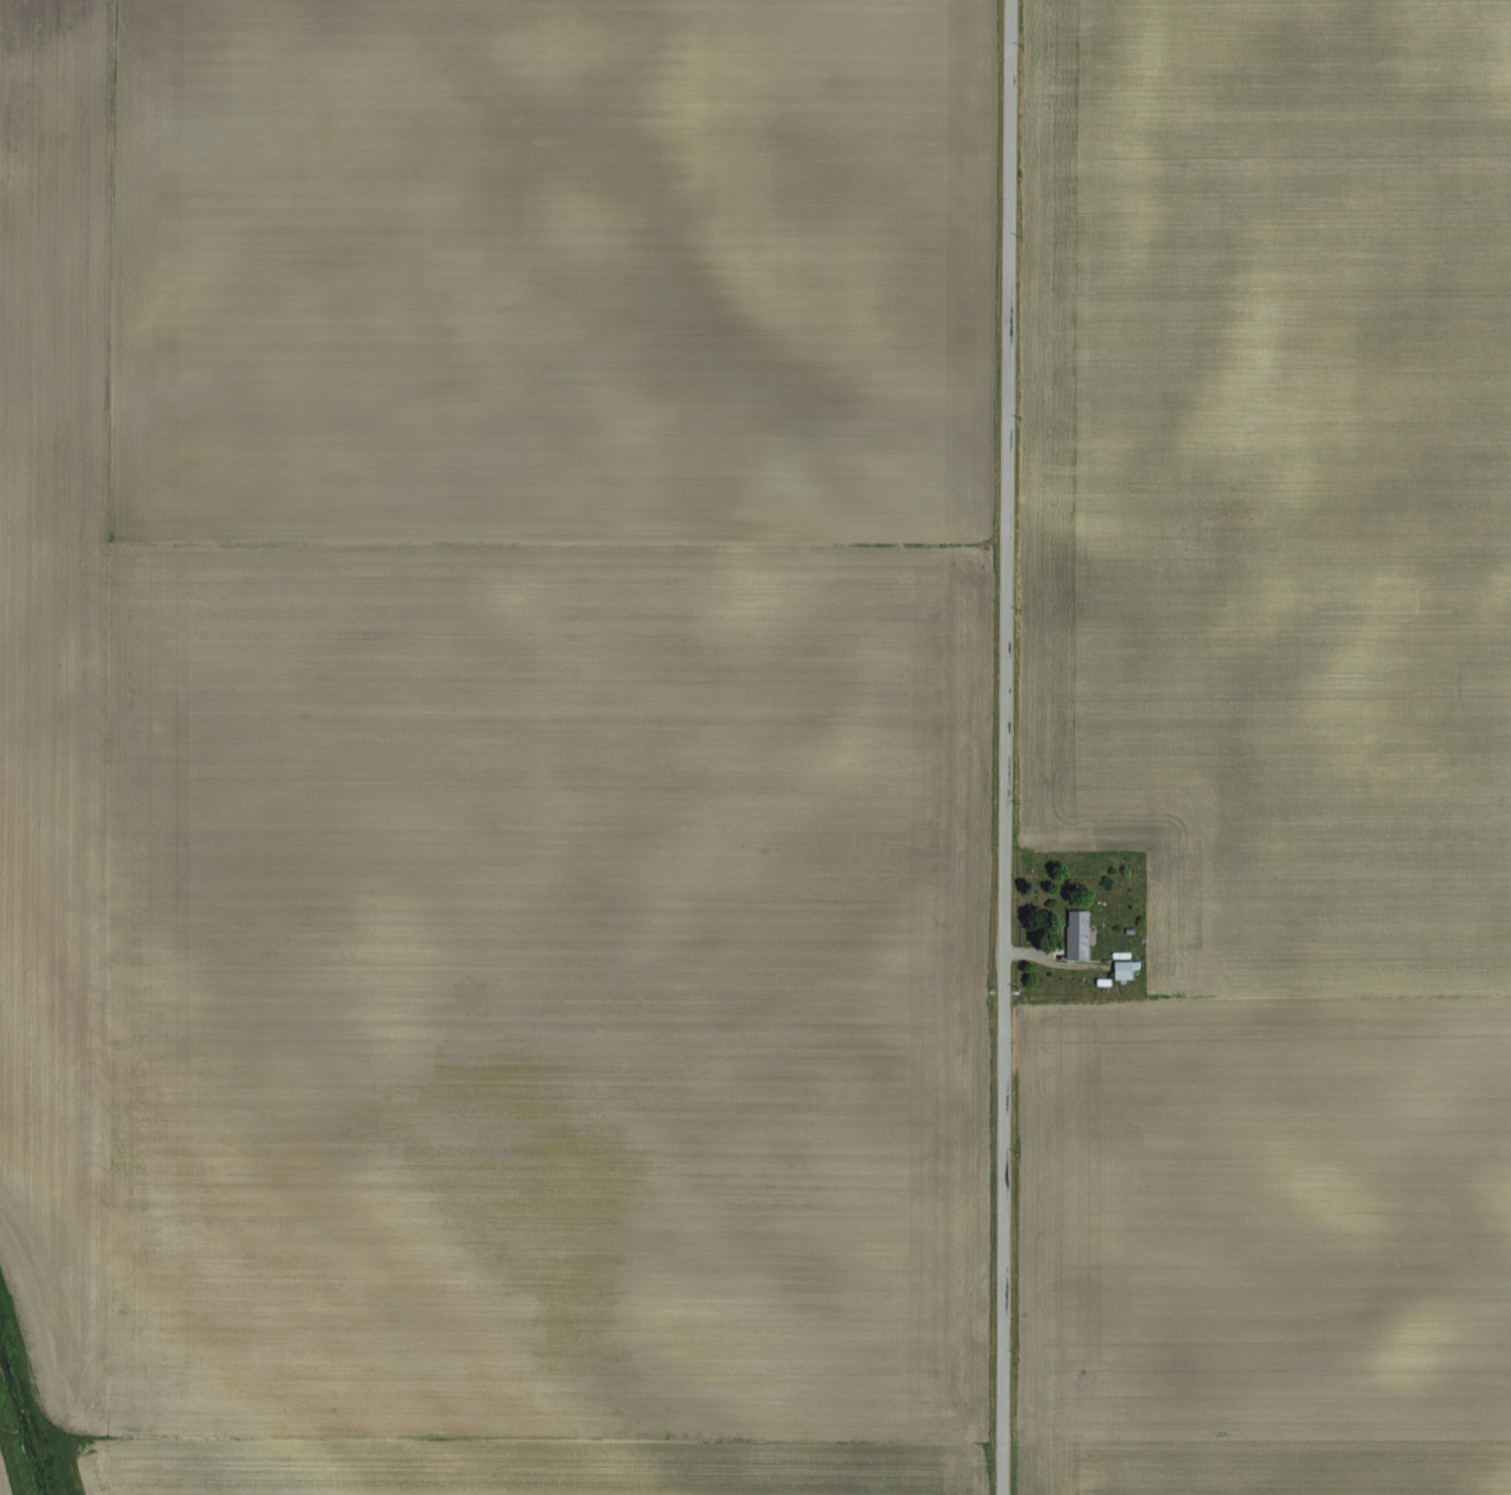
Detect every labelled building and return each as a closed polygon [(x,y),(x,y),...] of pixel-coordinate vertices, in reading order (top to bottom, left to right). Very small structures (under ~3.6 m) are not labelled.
[(1067,955),(1087,956),(1088,908),(1068,907),(1067,955)]
